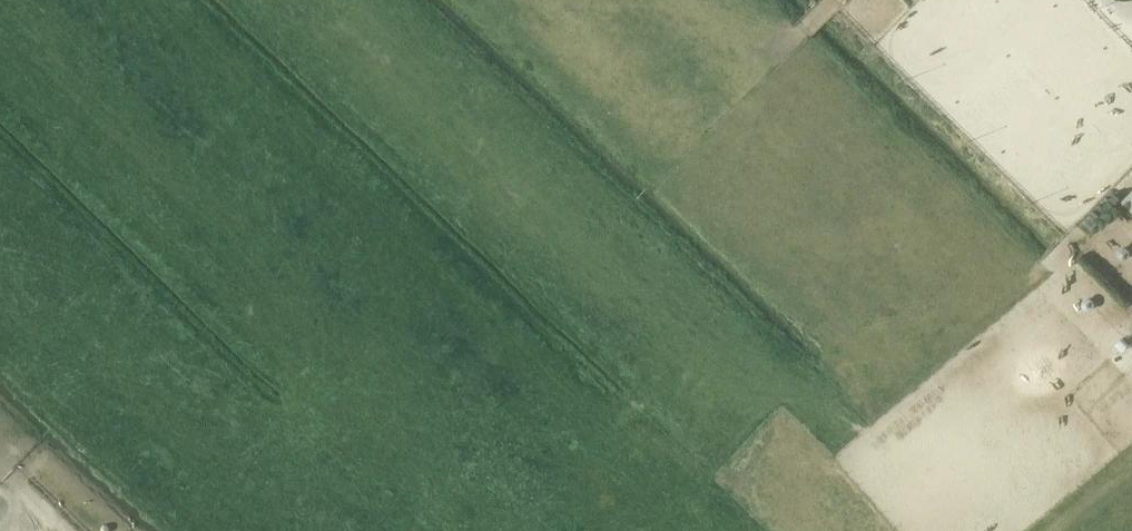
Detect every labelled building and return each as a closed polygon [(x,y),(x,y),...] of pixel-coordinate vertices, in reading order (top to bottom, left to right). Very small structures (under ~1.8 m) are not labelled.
[(1122,201),(1131,210),(1131,190),(1122,201)]
